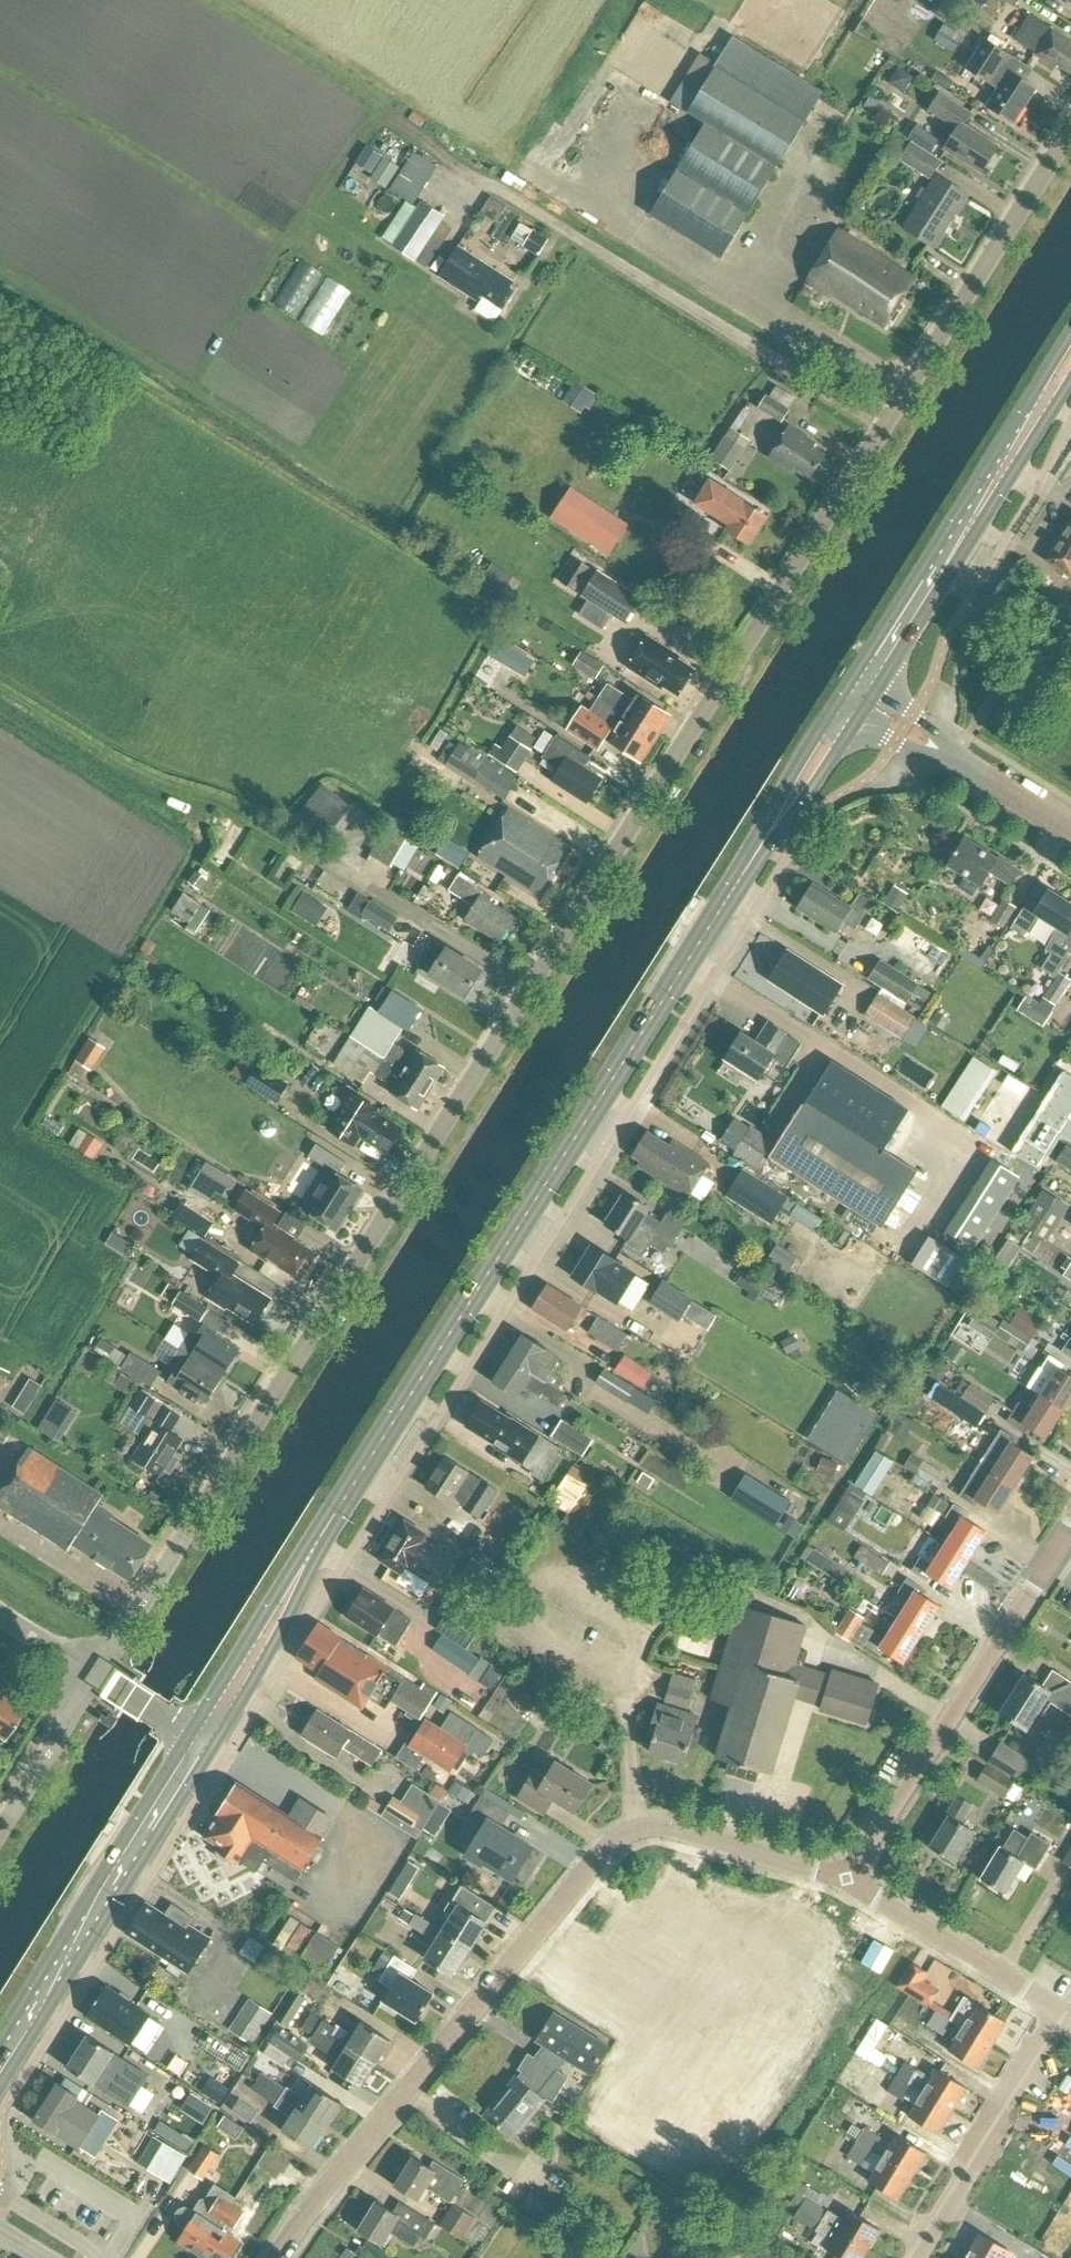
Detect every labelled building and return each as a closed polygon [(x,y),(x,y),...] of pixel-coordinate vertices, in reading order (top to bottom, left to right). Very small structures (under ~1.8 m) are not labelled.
[(907,0),(875,0),(854,31),(876,46),(907,0)] [(1020,0),(1001,0),(1014,9),(1020,0)] [(1070,74),(1070,44),(1070,43),(1070,40),(1030,14),(1015,38),(1036,52),(1034,55),(1055,68),(1057,65),(1070,74)] [(961,32),(955,42),(964,48),(970,38),(961,32)] [(721,261),(824,94),(733,38),(687,114),(705,125),(649,216),(721,261)] [(996,49),(984,41),(967,69),(998,88),(986,107),(1013,124),(1035,89),(1026,83),(1034,72),(997,48),(996,49)] [(937,73),(932,82),(944,89),(949,90),(952,85),(950,81),(937,73)] [(981,173),(998,147),(964,125),(971,114),(939,94),(928,110),(957,129),(944,149),(981,173)] [(870,97),(864,107),(877,115),(883,105),(870,97)] [(931,154),(938,142),(916,128),(908,140),(931,154)] [(932,181),(943,163),(910,143),(899,161),(932,181)] [(366,147),(357,162),(372,171),(381,157),(366,147)] [(414,207),(438,169),(415,154),(390,192),(414,207)] [(383,158),(371,177),(386,186),(398,168),(383,158)] [(934,247),(967,196),(937,176),(903,228),(934,247)] [(416,264),(446,219),(421,203),(392,248),(416,264)] [(885,326),(916,279),(839,229),(808,281),(831,296),(833,292),(885,326)] [(538,257),(548,241),(532,232),(523,247),(538,257)] [(510,286),(513,281),(459,246),(441,275),(479,299),(482,294),(484,295),(473,313),(492,325),(515,290),(510,286)] [(273,420),(353,282),(328,268),(249,406),(273,420)] [(782,424),(790,411),(766,395),(758,408),(782,424)] [(811,477),(825,454),(814,447),(817,443),(789,425),(769,456),(792,471),(795,467),(811,477)] [(730,471),(750,441),(731,429),(711,459),(730,471)] [(744,503),(726,492),(710,482),(696,504),(730,525),(726,531),(749,545),(767,517),(744,503)] [(571,489),(552,519),(609,556),(628,526),(571,489)] [(1060,536),(1070,543),(1070,518),(1060,536)] [(1060,536),(1045,559),(1070,575),(1070,543),(1060,536)] [(575,593),(590,570),(576,561),(561,584),(575,593)] [(493,565),(482,581),(502,595),(513,578),(493,565)] [(626,626),(642,599),(598,572),(582,598),(626,626)] [(678,696),(695,670),(665,651),(667,649),(646,636),(626,667),(661,689),(662,687),(678,696)] [(533,662),(496,639),(486,657),(523,679),(533,662)] [(596,680),(605,666),(582,652),(573,666),(596,680)] [(615,706),(659,734),(670,716),(638,696),(634,701),(607,684),(598,698),(614,708),(615,706)] [(640,762),(659,734),(615,706),(614,708),(598,698),(589,712),(581,708),(567,730),(598,750),(605,740),(640,762)] [(441,730),(433,744),(441,749),(449,735),(441,730)] [(586,803),(602,779),(583,767),(589,757),(556,736),(544,756),(560,767),(552,781),(586,803)] [(518,773),(531,751),(509,738),(503,748),(496,759),(496,760),(518,773)] [(496,759),(503,748),(495,743),(489,754),(496,759)] [(470,748),(466,754),(457,748),(446,763),(505,802),(519,780),(470,748)] [(309,804),(338,832),(365,803),(336,775),(309,804)] [(538,896),(569,847),(508,808),(477,857),(538,896)] [(391,869),(407,841),(386,829),(370,856),(391,869)] [(998,860),(963,839),(947,864),(981,886),(990,872),(1012,885),(1020,872),(999,858),(998,860)] [(437,885),(446,869),(440,865),(430,881),(437,885)] [(499,942),(515,918),(491,901),(492,899),(482,892),(459,877),(449,891),(473,907),(465,920),(499,942)] [(851,908),(812,883),(797,908),(836,932),(843,921),(856,929),(872,902),(860,894),(851,908)] [(895,886),(884,904),(897,912),(908,894),(895,886)] [(1049,889),(1038,906),(1029,900),(1011,928),(1024,937),(1028,931),(1039,916),(1056,927),(1048,944),(1046,951),(1051,955),(1041,969),(1055,978),(1069,957),(1070,953),(1070,904),(1049,889)] [(189,924),(201,906),(184,894),(172,912),(189,924)] [(313,923),(323,906),(302,894),(292,911),(313,923)] [(991,918),(1003,925),(1016,904),(1004,897),(991,918)] [(388,931),(396,918),(370,901),(362,915),(388,931)] [(154,946),(148,941),(141,950),(148,954),(154,946)] [(464,997),(481,971),(446,948),(435,941),(419,967),(430,974),(464,997)] [(963,947),(959,954),(981,968),(986,961),(979,957),(963,947)] [(823,982),(814,976),(818,970),(787,950),(768,979),(800,999),(804,992),(813,998),(808,1005),(824,1014),(842,985),(827,975),(823,982)] [(919,987),(919,985),(881,961),(869,981),(907,1005),(919,987)] [(1070,985),(1070,982),(1059,974),(1040,1004),(1027,995),(1017,1010),(1043,1027),(1070,985)] [(864,1016),(902,1040),(916,1018),(878,993),(864,1016)] [(391,1041),(399,1029),(367,1008),(349,1037),(430,1089),(444,1067),(417,1050),(414,1056),(391,1041)] [(937,1013),(931,1023),(944,1031),(950,1022),(937,1013)] [(778,1056),(791,1036),(768,1020),(755,1040),(742,1031),(724,1058),(757,1079),(773,1053),(778,1056)] [(76,1060),(71,1069),(83,1077),(88,1069),(89,1070),(105,1046),(88,1035),(74,1059),(76,1060)] [(417,1110),(430,1089),(349,1037),(332,1064),(364,1084),(371,1073),(394,1087),(390,1093),(417,1110)] [(248,1083),(246,1085),(277,1104),(289,1084),(258,1065),(257,1067),(242,1058),(232,1073),(248,1083)] [(961,1119),(993,1070),(974,1058),(942,1107),(961,1119)] [(883,1232),(920,1175),(888,1154),(914,1115),(836,1066),(811,1105),(807,1102),(771,1160),(883,1232)] [(1010,1149),(1037,1167),(1058,1133),(1070,1141),(1070,1074),(1062,1068),(1010,1149)] [(396,1139),(402,1130),(386,1120),(380,1115),(376,1112),(378,1109),(351,1092),(328,1129),(354,1146),(361,1135),(387,1153),(389,1151),(390,1152),(398,1140),(396,1139)] [(757,1168),(774,1143),(751,1128),(735,1153),(757,1168)] [(669,1146),(648,1132),(633,1155),(641,1159),(638,1164),(687,1196),(708,1163),(673,1140),(669,1146)] [(86,1134),(77,1149),(92,1159),(101,1143),(86,1134)] [(337,1231),(362,1191),(338,1175),(346,1163),(316,1144),(308,1157),(329,1170),(304,1209),(337,1231)] [(1056,1162),(1070,1171),(1070,1149),(1066,1146),(1056,1162)] [(1000,1151),(954,1229),(986,1247),(1032,1170),(1000,1151)] [(229,1197),(238,1183),(206,1163),(197,1177),(204,1182),(200,1187),(215,1197),(219,1191),(229,1197)] [(743,1170),(726,1196),(771,1225),(788,1198),(743,1170)] [(279,1228),(273,1224),(280,1213),(246,1191),(234,1209),(264,1228),(250,1250),(267,1261),(267,1260),(294,1277),(311,1250),(298,1242),(308,1225),(288,1213),(279,1228)] [(1022,1225),(1045,1240),(1067,1205),(1045,1191),(1022,1225)] [(660,1222),(645,1213),(648,1208),(625,1193),(605,1224),(628,1238),(624,1245),(639,1254),(647,1242),(662,1251),(667,1243),(672,1246),(688,1222),(668,1209),(660,1222)] [(796,1212),(821,1226),(829,1211),(803,1198),(796,1212)] [(937,1229),(936,1228),(927,1222),(909,1250),(946,1274),(964,1247),(937,1229)] [(263,1313),(272,1300),(234,1275),(241,1264),(204,1241),(203,1242),(192,1235),(184,1248),(223,1274),(208,1298),(226,1309),(228,1307),(256,1325),(259,1320),(261,1321),(265,1314),(263,1313)] [(572,1277),(617,1305),(633,1278),(613,1266),(616,1261),(592,1246),(572,1277)] [(693,1301),(694,1300),(663,1281),(650,1303),(680,1322),(683,1316),(693,1301)] [(206,1309),(168,1284),(162,1294),(174,1302),(172,1306),(198,1322),(206,1309)] [(568,1331),(583,1308),(548,1286),(533,1309),(568,1331)] [(702,1306),(693,1301),(683,1316),(692,1322),(702,1306)] [(1021,1309),(1011,1324),(1033,1338),(1043,1323),(1021,1309)] [(180,1349),(223,1376),(241,1349),(224,1338),(232,1325),(209,1311),(202,1322),(205,1323),(195,1338),(189,1334),(180,1349)] [(979,1311),(970,1324),(992,1339),(995,1334),(1000,1326),(979,1311)] [(618,1352),(628,1335),(598,1317),(588,1335),(618,1352)] [(1023,1352),(1032,1338),(1004,1321),(1000,1326),(995,1334),(1023,1352)] [(781,1342),(788,1355),(801,1348),(794,1335),(781,1342)] [(507,1359),(558,1391),(563,1382),(551,1374),(560,1360),(522,1336),(507,1359)] [(1069,1339),(1061,1351),(1070,1358),(1070,1340),(1069,1339)] [(206,1404),(223,1376),(180,1349),(169,1366),(176,1370),(168,1382),(181,1391),(182,1389),(206,1404)] [(152,1388),(161,1373),(132,1354),(122,1370),(152,1388)] [(1062,1412),(1070,1398),(1070,1376),(1061,1369),(1064,1365),(1048,1355),(1040,1367),(1052,1376),(1040,1395),(1047,1400),(1047,1401),(1054,1406),(1054,1407),(1062,1412)] [(642,1390),(652,1374),(625,1357),(615,1373),(642,1390)] [(492,1384),(515,1399),(522,1388),(538,1397),(541,1392),(561,1405),(567,1397),(558,1391),(507,1359),(492,1384)] [(936,1365),(929,1375),(940,1382),(947,1372),(936,1365)] [(628,1403),(637,1389),(605,1370),(596,1384),(628,1403)] [(37,1408),(51,1378),(36,1372),(23,1402),(37,1408)] [(129,1394),(137,1382),(121,1372),(113,1384),(129,1394)] [(976,1427),(985,1413),(937,1381),(927,1395),(976,1427)] [(986,1412),(995,1398),(971,1383),(962,1397),(986,1412)] [(134,1459),(129,1467),(141,1475),(146,1467),(161,1476),(163,1473),(170,1477),(180,1461),(173,1456),(183,1440),(171,1433),(180,1418),(140,1392),(130,1407),(145,1416),(133,1435),(143,1441),(132,1458),(134,1459)] [(912,1417),(921,1400),(907,1392),(898,1409),(912,1417)] [(1045,1439),(1062,1412),(1054,1407),(1054,1406),(1047,1401),(1047,1400),(1040,1395),(1026,1416),(1013,1409),(1005,1421),(1022,1432),(1025,1426),(1045,1439)] [(56,1400),(38,1429),(54,1439),(72,1411),(56,1400)] [(508,1422),(479,1404),(465,1426),(494,1444),(493,1447),(520,1464),(518,1467),(541,1481),(560,1452),(510,1420),(508,1422)] [(584,1456),(592,1444),(563,1425),(555,1438),(584,1456)] [(1008,1481),(1015,1485),(1034,1457),(1014,1444),(1017,1439),(1001,1429),(980,1461),(993,1469),(1000,1473),(1000,1475),(1009,1480),(1008,1481)] [(879,1490),(901,1455),(883,1444),(861,1479),(879,1490)] [(111,1519),(114,1515),(98,1504),(103,1495),(29,1447),(0,1492),(0,1508),(68,1551),(73,1543),(130,1581),(153,1545),(111,1519)] [(481,1516),(497,1491),(445,1457),(425,1487),(455,1507),(459,1502),(481,1516)] [(914,1472),(940,1488),(947,1476),(921,1460),(914,1472)] [(821,1461),(817,1474),(832,1479),(837,1466),(821,1461)] [(996,1514),(1015,1485),(1008,1481),(1009,1480),(1000,1475),(1000,1473),(993,1469),(980,1461),(957,1496),(974,1507),(977,1502),(996,1514)] [(572,1465),(559,1488),(554,1485),(549,1493),(569,1506),(576,1494),(572,1492),(575,1486),(584,1492),(592,1478),(572,1465)] [(648,1488),(654,1478),(642,1471),(636,1481),(648,1488)] [(731,1498),(776,1526),(791,1503),(746,1475),(731,1498)] [(944,1546),(967,1561),(985,1533),(965,1520),(968,1515),(952,1505),(944,1518),(956,1526),(944,1546)] [(837,1506),(827,1521),(843,1531),(853,1516),(837,1506)] [(439,1585),(454,1558),(423,1540),(426,1533),(404,1520),(379,1560),(402,1572),(406,1566),(439,1585)] [(796,1523),(789,1534),(797,1539),(804,1528),(796,1523)] [(883,1575),(891,1563),(860,1544),(853,1556),(883,1575)] [(949,1589),(967,1561),(944,1546),(930,1566),(918,1559),(910,1571),(926,1581),(929,1576),(949,1589)] [(846,1586),(853,1574),(816,1550),(808,1562),(846,1586)] [(472,1560),(438,1614),(461,1629),(495,1575),(472,1560)] [(896,1620),(919,1635),(938,1607),(918,1594),(921,1590),(905,1579),(896,1593),(898,1594),(887,1612),(897,1618),(896,1620)] [(376,1635),(377,1633),(396,1645),(412,1620),(364,1589),(347,1616),(376,1635)] [(829,1676),(802,1668),(806,1653),(797,1650),(804,1626),(740,1606),(711,1700),(732,1706),(716,1757),(729,1761),(725,1772),(754,1780),(757,1770),(770,1774),(794,1698),(820,1706),(819,1709),(866,1724),(877,1686),(830,1671),(829,1676)] [(850,1643),(865,1619),(852,1610),(837,1634),(850,1643)] [(901,1664),(919,1635),(896,1620),(882,1642),(870,1634),(862,1646),(878,1657),(881,1651),(901,1664)] [(298,1655),(297,1657),(320,1671),(315,1678),(363,1708),(369,1697),(386,1708),(391,1701),(405,1678),(392,1669),(319,1623),(319,1624),(303,1647),(298,1655)] [(442,1635),(431,1650),(469,1675),(479,1660),(442,1635)] [(1052,1671),(1042,1686),(1024,1674),(998,1714),(1024,1732),(1045,1701),(1070,1718),(1070,1683),(1052,1671)] [(675,1672),(665,1702),(688,1709),(697,1679),(675,1672)] [(422,1688),(407,1711),(420,1719),(438,1691),(425,1683),(422,1688)] [(528,1691),(515,1703),(525,1714),(538,1703),(528,1691)] [(21,1710),(1,1697),(2,1694),(0,1693),(0,1738),(3,1740),(21,1710)] [(441,1695),(433,1708),(444,1715),(452,1702),(441,1695)] [(657,1723),(648,1751),(667,1757),(667,1760),(675,1763),(677,1760),(683,1762),(688,1746),(694,1748),(698,1735),(692,1733),(697,1716),(686,1713),(664,1706),(656,1704),(651,1721),(657,1723)] [(364,1740),(323,1713),(317,1710),(301,1736),(336,1757),(342,1746),(377,1768),(387,1753),(365,1739),(364,1740)] [(119,1718),(110,1712),(107,1717),(102,1714),(98,1720),(112,1728),(119,1718)] [(426,1720),(411,1745),(426,1754),(449,1770),(465,1745),(476,1728),(452,1713),(441,1730),(426,1720)] [(1000,1740),(986,1764),(1014,1781),(1028,1758),(1000,1740)] [(592,1784),(556,1762),(548,1775),(536,1768),(518,1798),(544,1814),(553,1799),(575,1813),(592,1784)] [(1014,1781),(986,1764),(976,1779),(1004,1797),(1014,1781)] [(473,1792),(456,1782),(449,1793),(466,1804),(473,1792)] [(261,1804),(234,1786),(216,1814),(218,1816),(205,1837),(219,1846),(216,1851),(219,1853),(216,1856),(229,1865),(232,1861),(235,1863),(238,1858),(256,1869),(263,1859),(295,1879),(333,1819),(301,1799),(291,1816),(268,1802),(261,1804)] [(512,1880),(533,1846),(501,1826),(510,1812),(482,1794),(468,1817),(482,1826),(465,1854),(481,1865),(483,1862),(512,1880)] [(954,1863),(974,1831),(961,1823),(972,1804),(958,1796),(946,1815),(948,1816),(929,1848),(954,1863)] [(393,1799),(381,1817),(416,1839),(428,1820),(393,1799)] [(431,1819),(425,1830),(435,1836),(442,1825),(431,1819)] [(108,1822),(102,1833),(108,1836),(114,1826),(108,1822)] [(1028,1838),(1014,1829),(1003,1848),(999,1846),(980,1878),(1005,1893),(1024,1862),(1036,1869),(1051,1845),(1031,1833),(1028,1838)] [(1062,1861),(1070,1866),(1070,1845),(1062,1861)] [(398,1877),(388,1893),(399,1900),(409,1884),(398,1877)] [(441,1931),(469,1949),(495,1906),(460,1885),(445,1910),(448,1911),(446,1914),(450,1917),(441,1931)] [(165,1915),(146,1903),(126,1933),(141,1943),(186,1971),(207,1937),(187,1923),(192,1916),(172,1904),(165,1915)] [(405,1908),(398,1918),(410,1925),(416,1915),(408,1911),(405,1908)] [(441,1931),(416,1915),(410,1925),(435,1941),(425,1958),(453,1975),(469,1949),(441,1931)] [(341,1944),(319,1930),(303,1956),(324,1969),(341,1944)] [(394,1955),(379,1980),(391,1987),(383,2000),(416,2021),(433,1993),(410,1979),(416,1969),(394,1955)] [(920,1977),(923,1972),(911,1964),(899,1982),(903,1984),(902,1986),(927,2003),(937,1989),(920,1977)] [(128,2043),(149,2012),(122,1995),(106,1986),(86,2016),(101,2026),(128,2043)] [(279,2018),(290,2025),(308,1996),(296,1989),(279,2018)] [(256,2046),(276,2015),(249,1998),(230,2030),(256,2046)] [(943,2034),(952,2020),(927,2003),(917,2017),(943,2034)] [(962,2027),(991,2045),(1005,2022),(976,2004),(962,2027)] [(607,2045),(559,2014),(556,2013),(552,2010),(534,2039),(543,2044),(534,2055),(527,2052),(518,2068),(522,2070),(516,2077),(514,2076),(483,2114),(513,2138),(536,2109),(543,2101),(543,2100),(545,2098),(551,2102),(567,2076),(556,2070),(566,2058),(589,2073),(607,2045)] [(302,2028),(313,2035),(322,2020),(311,2013),(302,2028)] [(322,2020),(313,2035),(315,2036),(311,2042),(338,2059),(332,2067),(361,2085),(375,2063),(347,2044),(341,2041),(330,2034),(334,2027),(322,2020)] [(360,2022),(347,2044),(375,2063),(389,2040),(360,2022)] [(977,2068),(991,2045),(962,2027),(948,2050),(977,2068)] [(277,2028),(269,2041),(290,2055),(296,2059),(305,2046),(277,2028)] [(147,2074),(111,2051),(112,2051),(98,2043),(87,2036),(67,2068),(78,2075),(78,2074),(81,2076),(92,2083),(127,2105),(147,2074)] [(226,2052),(250,2066),(257,2053),(233,2039),(226,2052)] [(290,2055),(269,2041),(262,2053),(283,2066),(290,2055)] [(177,2043),(168,2058),(187,2070),(196,2055),(177,2043)] [(861,2045),(841,2078),(858,2088),(878,2055),(861,2045)] [(904,2059),(894,2075),(896,2076),(910,2085),(911,2085),(920,2069),(904,2059)] [(966,2087),(936,2069),(922,2092),(952,2111),(966,2087)] [(253,2088),(263,2094),(274,2079),(263,2072),(253,2088)] [(896,2076),(887,2090),(902,2100),(911,2086),(910,2085),(896,2076)] [(208,2078),(199,2092),(218,2104),(226,2090),(208,2078)] [(274,2079),(263,2094),(286,2109),(284,2112),(289,2116),(280,2130),(309,2149),(325,2125),(291,2103),(280,2095),(285,2087),(274,2079)] [(58,2083),(33,2121),(55,2134),(56,2133),(77,2146),(79,2147),(100,2114),(74,2099),(77,2094),(70,2090),(58,2083)] [(302,2097),(285,2087),(280,2095),(291,2103),(325,2125),(340,2102),(311,2083),(302,2097)] [(952,2111),(922,2092),(908,2116),(937,2134),(952,2111)] [(190,2094),(179,2111),(199,2124),(210,2108),(190,2094)] [(876,2121),(881,2114),(855,2094),(849,2102),(876,2121)] [(252,2122),(258,2112),(239,2100),(233,2110),(252,2122)] [(237,2140),(244,2128),(226,2117),(219,2128),(237,2140)] [(180,2135),(158,2122),(152,2132),(173,2145),(180,2135)] [(863,2128),(854,2142),(871,2152),(880,2138),(863,2128)] [(882,2158),(911,2177),(926,2153),(896,2135),(882,2158)] [(171,2184),(188,2156),(154,2136),(138,2164),(171,2184)] [(897,2200),(911,2177),(882,2158),(871,2152),(854,2142),(846,2155),(873,2172),(867,2182),(897,2200)] [(204,2180),(221,2154),(204,2144),(187,2169),(204,2180)] [(272,2144),(267,2160),(292,2168),(297,2153),(272,2144)] [(429,2167),(413,2157),(394,2186),(417,2200),(427,2183),(438,2190),(438,2191),(451,2199),(464,2179),(434,2160),(429,2167)] [(193,2251),(198,2255),(233,2200),(235,2196),(215,2183),(208,2193),(206,2198),(200,2199),(193,2210),(188,2207),(183,2206),(178,2209),(174,2215),(174,2220),(177,2225),(184,2229),(177,2241),(183,2245),(181,2247),(191,2254),(193,2251)] [(801,2208),(867,2248),(879,2229),(848,2211),(843,2219),(827,2209),(826,2211),(806,2199),(801,2208)] [(198,2255),(203,2257),(228,2257),(230,2254),(233,2256),(242,2242),(229,2234),(244,2211),(241,2209),(243,2206),(233,2200),(198,2255)] [(434,2223),(399,2202),(392,2213),(375,2202),(357,2231),(379,2245),(389,2229),(414,2245),(420,2235),(425,2238),(434,2223)] [(462,2240),(477,2217),(456,2203),(441,2226),(462,2240)] [(867,2248),(801,2208),(796,2216),(816,2228),(815,2230),(831,2240),(825,2249),(840,2257),(861,2257),(867,2248)] [(749,2257),(782,2257),(783,2256),(745,2234),(736,2250),(749,2257)] [(1014,2255),(980,2234),(965,2257),(1013,2257),(1014,2255)] [(345,2247),(340,2254),(347,2257),(350,2257),(354,2253),(345,2247)]
